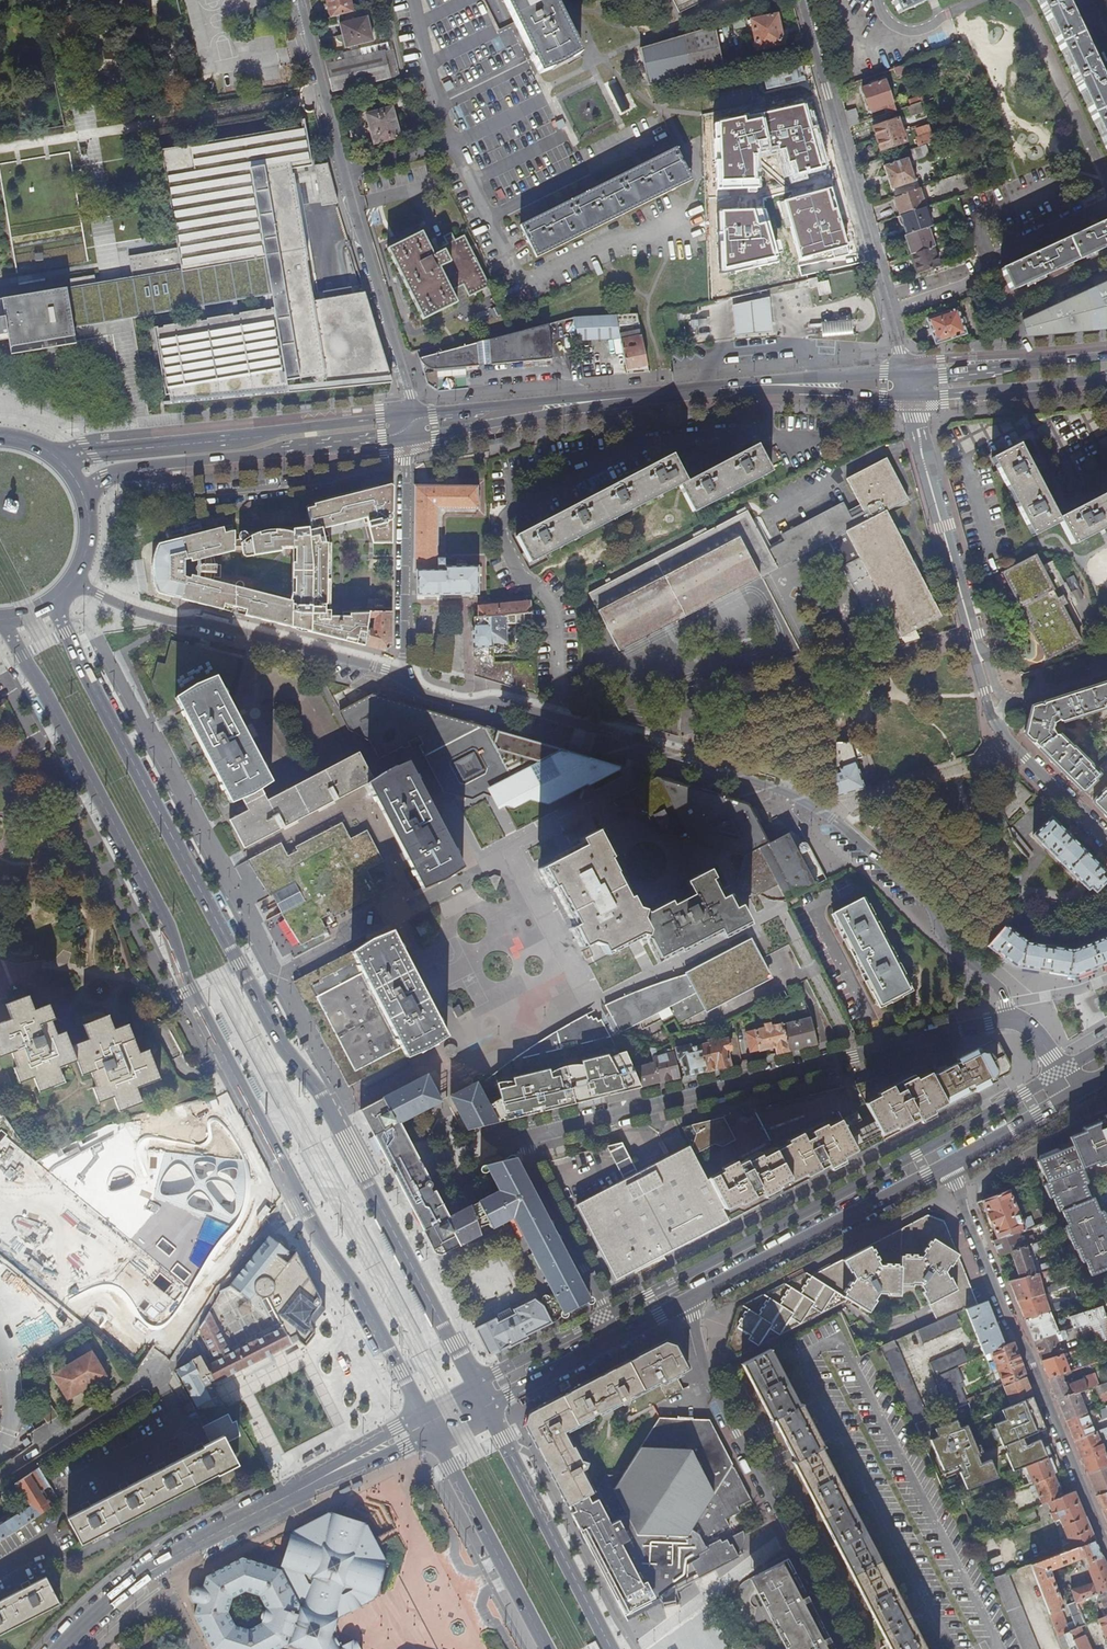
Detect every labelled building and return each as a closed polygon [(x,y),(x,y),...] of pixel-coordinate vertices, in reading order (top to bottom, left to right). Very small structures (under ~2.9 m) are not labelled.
[(353,12),(350,0),(326,0),(331,17),(353,12)] [(514,22),(533,60),(532,61),(540,73),(561,67),(580,53),(571,42),(572,41),(551,0),(503,0),(514,22)] [(678,14),(706,0),(671,0),(678,14)] [(898,15),(931,0),(891,0),(898,15)] [(1106,154),(1106,95),(1097,74),(1100,73),(1097,66),(1094,67),(1065,4),(1067,3),(1066,0),(1036,0),(1106,154)] [(756,50),(783,44),(776,15),(747,21),(747,24),(750,23),(756,50)] [(373,40),(367,17),(340,24),(346,47),(373,40)] [(673,52),(716,42),(713,27),(671,39),(673,52)] [(643,89),(736,67),(734,59),(721,62),(716,42),(673,52),(671,39),(635,51),(643,89)] [(361,84),(393,77),(398,74),(391,42),(344,54),(345,61),(336,63),(333,53),(323,56),(332,91),(361,84)] [(912,70),(909,63),(892,69),(895,76),(912,70)] [(892,103),(884,80),(861,88),(868,112),(882,107),(892,103)] [(337,110),(357,105),(354,92),(334,97),(337,110)] [(945,102),(943,95),(929,100),(929,99),(924,101),(926,108),(945,102)] [(906,108),(922,102),(920,96),(907,101),(908,103),(904,104),(906,108)] [(909,116),(922,112),(920,106),(923,105),(922,102),(906,108),(909,116)] [(895,112),(892,103),(882,107),(885,115),(895,112)] [(399,137),(391,108),(366,115),(374,144),(399,137)] [(848,128),(858,124),(853,110),(844,113),(848,128)] [(5,338),(70,326),(120,318),(195,305),(201,304),(227,300),(233,299),(260,294),(262,307),(236,312),(230,313),(203,317),(197,318),(160,325),(160,326),(155,327),(154,326),(150,326),(152,333),(156,356),(162,394),(166,394),(166,391),(170,390),(171,399),(160,401),(160,403),(285,391),(285,389),(283,389),(282,379),(322,372),(324,387),(388,381),(378,345),(359,348),(355,329),(372,326),(361,291),(309,300),(302,260),(304,259),(290,173),(288,173),(287,168),(309,164),(301,118),(297,118),(299,128),(294,129),(293,126),(187,144),(187,147),(162,152),(163,157),(159,157),(173,241),(176,241),(176,246),(174,246),(125,255),(129,276),(110,279),(92,282),(91,274),(66,278),(68,286),(0,298),(0,334),(4,333),(5,338)] [(876,139),(901,130),(897,119),(872,128),(876,139)] [(921,145),(934,141),(928,124),(915,129),(921,145)] [(880,151),(905,142),(901,130),(876,139),(880,151)] [(938,140),(946,137),(944,130),(935,133),(938,140)] [(158,149),(159,157),(163,157),(162,152),(187,147),(187,144),(158,149)] [(690,180),(692,179),(676,146),(675,147),(646,161),(512,230),(530,264),(674,188),(690,180)] [(722,234),(776,223),(800,218),(813,215),(834,211),(849,208),(842,186),(803,194),(802,193),(787,196),(784,183),(815,177),(838,171),(832,149),(709,176),(722,234)] [(893,196),(917,189),(914,182),(917,181),(915,175),(913,176),(907,159),(883,167),(891,190),(891,189),(893,196)] [(333,198),(324,161),(311,164),(316,194),(319,193),(320,200),(333,198)] [(899,216),(924,208),(918,188),(917,189),(893,196),(893,197),(899,216)] [(334,202),(333,198),(320,200),(319,193),(316,194),(318,204),(334,202)] [(905,235),(927,228),(931,227),(924,208),(899,216),(905,235)] [(821,253),(842,249),(834,211),(813,215),(816,225),(813,226),(814,231),(816,230),(821,253)] [(784,262),(808,257),(804,235),(806,235),(805,230),(802,230),(800,218),(776,223),(784,262)] [(1106,248),(1106,221),(1099,225),(1098,222),(1091,225),(1092,228),(1041,251),(1040,249),(1033,252),(1034,255),(1000,270),(1010,292),(1106,248)] [(911,255),(932,248),(933,248),(927,228),(905,235),(904,236),(911,255)] [(463,301),(484,291),(458,240),(449,244),(445,237),(437,241),(441,249),(426,256),(416,236),(381,254),(417,324),(451,307),(446,296),(458,290),(463,301)] [(917,275),(938,267),(932,248),(911,255),(917,275)] [(816,299),(826,296),(824,285),(814,287),(812,281),(804,283),(806,292),(814,290),(816,299)] [(1095,290),(1106,315),(1106,284),(1095,290)] [(1106,329),(1106,315),(1095,290),(1065,304),(1078,332),(1106,329)] [(733,322),(734,335),(773,331),(772,319),(769,296),(732,304),(733,322)] [(969,298),(962,300),(966,315),(973,312),(969,298)] [(236,312),(233,299),(227,300),(230,313),(236,312)] [(203,317),(201,304),(195,305),(197,318),(203,317)] [(1061,333),(1078,332),(1065,304),(1051,310),(1061,333)] [(966,335),(957,309),(926,319),(934,345),(966,335)] [(1030,336),(1061,333),(1051,310),(1024,322),(1030,336)] [(626,373),(647,371),(636,314),(615,315),(619,337),(626,373)] [(577,340),(619,337),(615,315),(572,318),(577,340)] [(854,316),(815,320),(815,331),(815,337),(855,336),(855,329),(854,316)] [(439,369),(551,358),(547,324),(519,331),(476,343),(419,358),(420,362),(424,365),(428,367),(433,369),(439,369)] [(8,353),(73,342),(70,326),(5,338),(8,353)] [(378,345),(372,326),(355,329),(359,348),(378,345)] [(1106,517),(1106,482),(1055,509),(1049,497),(1052,495),(1055,492),(1052,486),(1045,490),(1028,459),(1032,457),(1036,454),(1032,447),(1025,452),(1016,435),(989,449),(1030,527),(1057,513),(1069,536),(1106,517)] [(694,513),(771,472),(770,470),(757,445),(742,453),(740,449),(736,445),(730,449),(734,457),(703,473),(700,468),(698,466),(691,469),(696,477),(687,482),(672,454),(516,536),(531,564),(547,555),(680,485),(694,513)] [(907,501),(885,459),(846,480),(863,513),(850,519),(842,504),(780,536),(784,542),(767,551),(746,512),(590,594),(619,651),(828,542),(869,621),(887,612),(901,639),(941,618),(885,512),(907,501)] [(437,508),(478,510),(477,492),(477,486),(423,485),(414,497),(413,545),(413,594),(476,594),(477,567),(436,566),(437,508)] [(414,497),(423,485),(414,485),(414,497)] [(310,633),(364,646),(364,644),(365,643),(368,624),(370,613),(391,612),(391,610),(369,610),(369,613),(349,613),(349,609),(341,608),(341,614),(329,614),(329,608),(326,608),(327,541),(329,541),(324,527),(366,516),(372,542),(391,542),(391,524),(392,489),(389,486),(306,507),(311,527),(310,527),(307,527),(312,567),(310,631),(310,633)] [(190,601),(198,603),(197,604),(206,606),(214,607),(214,608),(236,613),(236,609),(236,588),(215,582),(215,579),(222,579),(222,567),(216,567),(214,558),(236,553),(236,549),(235,542),(235,533),(233,533),(232,533),(230,527),(221,530),(220,529),(212,531),(212,532),(205,534),(204,533),(196,535),(196,536),(189,538),(188,537),(182,538),(187,558),(185,559),(184,578),(186,579),(181,596),(181,598),(181,600),(189,602),(190,601)] [(312,567),(307,527),(291,533),(291,535),(286,533),(280,531),(276,531),(274,531),(274,533),(269,533),(265,533),(261,534),(257,535),(257,532),(250,535),(245,538),(245,537),(245,536),(244,534),(243,533),(241,533),(239,533),(238,534),(237,535),(236,537),(237,538),(237,539),(238,541),(240,541),(235,542),(236,549),(242,548),(243,554),(248,557),(280,552),(280,549),(291,549),(292,602),(242,589),(244,585),(243,584),(243,583),(241,582),(240,581),(238,582),(236,583),(236,588),(236,609),(236,613),(253,618),(253,617),(260,619),(260,620),(266,621),(310,633),(310,631),(312,567)] [(158,594),(174,598),(174,597),(181,598),(181,596),(186,579),(184,578),(185,559),(187,558),(182,538),(180,538),(180,539),(173,541),(173,540),(157,544),(155,550),(152,557),(152,562),(151,567),(151,572),(152,577),(153,582),(155,588),(158,594)] [(1065,587),(1052,561),(1040,567),(1034,555),(1008,569),(1014,580),(1010,583),(1048,659),(1079,643),(1061,607),(1067,604),(1064,600),(1059,590),(1065,587)] [(1014,580),(1008,569),(1004,571),(1010,583),(1014,580)] [(1065,587),(1059,590),(1064,600),(1070,597),(1065,587)] [(492,644),(506,643),(505,626),(505,617),(514,616),(531,614),(530,602),(477,606),(476,617),(472,618),(471,628),(472,658),(473,677),(534,695),(533,662),(493,663),(492,644)] [(385,650),(390,645),(391,612),(370,613),(368,624),(365,643),(364,644),(364,646),(385,650)] [(505,626),(515,625),(514,616),(505,617),(505,626)] [(222,697),(219,691),(227,686),(231,666),(227,658),(172,642),(165,666),(158,664),(152,684),(166,711),(178,705),(230,803),(240,798),(244,804),(262,795),(259,788),(268,784),(226,706),(222,697)] [(1058,721),(1061,722),(1074,718),(1074,719),(1082,717),(1081,715),(1102,708),(1103,706),(1105,705),(1105,707),(1106,708),(1106,682),(1057,699),(1030,708),(1024,734),(1081,791),(1083,791),(1093,781),(1092,780),(1097,775),(1092,770),(1093,769),(1067,744),(1066,745),(1057,735),(1054,735),(1051,730),(1053,724),(1058,721)] [(630,769),(547,744),(482,725),(448,715),(373,693),(339,710),(349,729),(372,743),(380,759),(409,744),(412,751),(419,747),(442,793),(472,799),(491,790),(500,807),(504,806),(511,808),(531,798),(549,805),(549,807),(559,810),(575,802),(576,792),(587,786),(608,790),(610,794),(636,780),(630,769)] [(835,797),(864,788),(855,759),(862,757),(857,741),(835,742),(834,797),(835,797)] [(366,785),(367,784),(369,783),(368,782),(354,754),(351,756),(302,782),(266,800),(263,796),(262,795),(244,804),(245,806),(247,811),(229,820),(243,849),(316,811),(366,785)] [(463,867),(428,800),(408,763),(386,771),(373,780),(369,783),(367,784),(370,789),(408,861),(423,889),(442,881),(463,867)] [(768,841),(749,804),(659,777),(615,800),(619,810),(625,811),(627,810),(647,823),(652,829),(656,827),(666,837),(691,842),(692,840),(706,842),(709,828),(729,818),(738,835),(729,840),(734,851),(747,853),(743,866),(744,869),(741,873),(740,876),(740,877),(742,880),(744,882),(746,882),(748,882),(751,881),(757,893),(778,882),(787,899),(826,878),(810,846),(792,829),(768,841)] [(1104,792),(1103,791),(1093,800),(1093,802),(1093,803),(1106,817),(1106,789),(1104,792)] [(1099,867),(1069,837),(1070,837),(1065,832),(1065,833),(1049,817),(1032,835),(1078,882),(1069,892),(1065,893),(1021,885),(1017,892),(1019,894),(1010,906),(1016,910),(1016,911),(1026,896),(1067,904),(1074,900),(1088,887),(1093,892),(1106,880),(1100,875),(1104,872),(1103,871),(1099,867)] [(334,918),(380,895),(367,871),(384,863),(367,830),(350,839),(342,823),(296,847),(299,851),(288,857),(281,844),(247,862),(270,898),(273,897),(274,896),(272,892),(280,888),(282,892),(295,885),(304,902),(291,910),(293,914),(286,917),(283,913),(281,914),(281,915),(293,935),(301,947),(328,933),(321,920),(332,914),(334,918)] [(567,854),(541,868),(550,885),(549,886),(550,888),(551,888),(553,887),(560,901),(561,900),(575,926),(572,928),(581,945),(589,941),(599,944),(600,946),(602,950),(614,944),(616,947),(630,939),(629,937),(633,935),(636,933),(640,935),(640,933),(646,935),(646,936),(648,937),(647,939),(655,953),(675,943),(676,945),(715,925),(717,929),(720,935),(747,921),(739,906),(732,909),(725,896),(718,900),(708,881),(709,881),(708,880),(711,878),(707,871),(686,882),(692,894),(689,895),(690,896),(670,906),(668,903),(648,914),(638,916),(639,911),(637,910),(634,909),(632,913),(625,898),(624,898),(611,873),(612,872),(605,859),(606,858),(593,833),(578,841),(580,845),(581,847),(567,854)] [(1015,836),(1011,840),(1026,859),(1031,856),(1015,836)] [(581,847),(580,845),(578,841),(572,847),(567,854),(581,847)] [(550,885),(541,868),(538,869),(549,889),(550,888),(549,886),(550,885)] [(1018,875),(1016,873),(1008,882),(1012,887),(1017,881),(1018,875)] [(291,910),(304,902),(295,885),(282,892),(280,888),(272,892),(274,896),(273,897),(281,914),(283,913),(286,917),(293,914),(291,910)] [(560,901),(553,887),(551,888),(554,893),(551,895),(555,903),(558,901),(559,903),(556,905),(569,929),(572,928),(575,926),(561,900),(560,901)] [(907,989),(861,898),(833,912),(841,929),(840,930),(844,937),(845,936),(863,971),(862,972),(865,979),(867,978),(879,1003),(907,989)] [(1071,951),(1024,943),(1024,942),(1004,927),(988,946),(996,953),(995,953),(1002,958),(1002,957),(1013,965),(1039,970),(1039,971),(1047,972),(1047,971),(1074,975),(1094,967),(1094,968),(1102,965),(1102,964),(1106,962),(1106,936),(1071,951)] [(445,1036),(392,932),(371,940),(352,951),(361,972),(315,997),(353,1070),(400,1046),(406,1055),(427,1049),(445,1036)] [(706,1010),(768,976),(760,960),(750,941),(687,974),(672,978),(647,987),(629,994),(604,1006),(609,1015),(619,1033),(697,992),(706,1010)] [(0,1024),(0,1058),(12,1053),(17,1067),(14,1068),(19,1083),(34,1078),(39,1093),(65,1083),(60,1068),(73,1063),(77,1062),(82,1076),(91,1073),(96,1087),(92,1088),(98,1103),(113,1098),(118,1112),(142,1104),(137,1089),(160,1080),(149,1051),(140,1054),(129,1025),(115,1030),(109,1016),(83,1026),(88,1040),(73,1047),(70,1037),(68,1028),(58,1033),(52,1022),(56,1020),(50,1005),(35,1011),(30,996),(7,1005),(12,1020),(0,1024)] [(789,1023),(785,1009),(779,1011),(782,1023),(782,1025),(789,1023)] [(641,1087),(632,1068),(624,1051),(622,1052),(619,1053),(600,1019),(597,1021),(595,1018),(592,1019),(590,1016),(587,1018),(585,1014),(547,1036),(527,1049),(493,1073),(498,1098),(497,1098),(483,1097),(475,1082),(449,1096),(467,1130),(635,1088),(641,1087)] [(816,1043),(810,1018),(789,1023),(782,1025),(789,1050),(816,1043)] [(789,1050),(782,1025),(782,1023),(772,1026),(771,1023),(769,1023),(764,1024),(763,1025),(763,1028),(745,1033),(750,1051),(760,1049),(760,1050),(775,1046),(776,1053),(789,1050)] [(729,1065),(725,1050),(731,1049),(728,1038),(719,1041),(718,1038),(709,1041),(709,1043),(699,1046),(706,1071),(729,1065)] [(985,1085),(1010,1071),(1011,1065),(1000,1043),(999,1041),(992,1040),(967,1053),(966,1054),(957,1058),(959,1061),(932,1075),(948,1105),(960,1098),(985,1085)] [(706,1071),(699,1046),(699,1045),(690,1047),(690,1045),(676,1049),(678,1058),(681,1058),(686,1075),(706,1071)] [(679,1077),(672,1050),(664,1049),(665,1054),(657,1057),(654,1049),(649,1048),(653,1062),(658,1082),(679,1077)] [(658,1082),(653,1062),(632,1068),(641,1087),(658,1082)] [(730,1219),(948,1105),(932,1075),(928,1066),(683,1127),(730,1219)] [(391,1170),(401,1189),(425,1176),(419,1164),(397,1122),(439,1100),(425,1074),(359,1109),(391,1170)] [(1091,1275),(1106,1268),(1106,1224),(1101,1209),(1098,1211),(1092,1196),(1089,1197),(1084,1183),(1087,1182),(1081,1168),(1095,1162),(1096,1165),(1106,1161),(1106,1114),(1103,1116),(1104,1118),(1081,1128),(1082,1130),(1068,1136),(1071,1145),(1053,1152),(1042,1157),(1037,1159),(1047,1182),(1044,1183),(1050,1198),(1053,1197),(1059,1212),(1061,1210),(1067,1224),(1064,1226),(1073,1248),(1076,1247),(1082,1261),(1085,1260),(1091,1275)] [(730,1219),(683,1127),(682,1128),(690,1145),(633,1175),(630,1170),(623,1174),(625,1179),(576,1205),(615,1280),(730,1219)] [(469,1205),(448,1216),(422,1231),(436,1255),(483,1231),(513,1216),(553,1293),(540,1301),(552,1322),(565,1313),(574,1307),(579,1305),(588,1300),(589,1299),(586,1294),(514,1158),(485,1165),(484,1165),(483,1165),(481,1166),(480,1167),(480,1169),(481,1170),(482,1172),(484,1172),(486,1172),(487,1171),(488,1169),(498,1190),(469,1205)] [(425,1176),(401,1189),(422,1231),(448,1216),(428,1180),(425,1176)] [(1020,1220),(1008,1190),(1002,1193),(982,1201),(998,1239),(1017,1233),(1033,1227),(1029,1217),(1020,1220)] [(879,1293),(901,1294),(901,1283),(922,1283),(933,1310),(937,1320),(956,1313),(965,1309),(977,1304),(973,1295),(967,1280),(965,1275),(943,1221),(927,1215),(810,1275),(805,1273),(738,1307),(726,1346),(731,1355),(733,1359),(848,1298),(868,1312),(876,1301),(875,1299),(879,1293)] [(1047,1238),(1044,1231),(1027,1237),(1027,1238),(1020,1241),(1017,1233),(998,1239),(992,1241),(998,1256),(1009,1252),(1036,1242),(1047,1238)] [(314,1335),(313,1333),(310,1327),(323,1309),(318,1304),(319,1303),(319,1302),(319,1300),(316,1298),(302,1288),(308,1280),(294,1252),(291,1256),(285,1252),(286,1251),(286,1249),(287,1247),(286,1245),(285,1240),(283,1237),(280,1235),(277,1234),(274,1235),(268,1237),(248,1264),(230,1287),(249,1301),(254,1295),(255,1296),(256,1297),(257,1298),(258,1298),(259,1298),(264,1295),(281,1327),(276,1330),(230,1355),(209,1313),(200,1329),(215,1363),(205,1368),(199,1356),(191,1361),(176,1369),(186,1390),(195,1410),(198,1410),(214,1408),(220,1407),(220,1406),(210,1386),(297,1343),(304,1348),(314,1335)] [(1039,1250),(1036,1242),(1009,1252),(1019,1278),(1047,1272),(1055,1269),(1051,1261),(1038,1265),(1033,1269),(1029,1257),(1035,1255),(1034,1252),(1039,1250)] [(1038,1265),(1035,1255),(1029,1257),(1033,1269),(1038,1265)] [(1042,1289),(1039,1277),(1048,1275),(1047,1272),(1019,1278),(1009,1281),(1016,1301),(1042,1293),(1066,1287),(1064,1282),(1050,1286),(1049,1287),(1042,1289)] [(1046,1313),(1051,1311),(1050,1308),(1047,1310),(1042,1293),(1016,1301),(1024,1320),(1046,1313)] [(276,1330),(281,1327),(264,1295),(259,1298),(276,1330)] [(552,1322),(540,1301),(539,1301),(534,1297),(511,1308),(514,1313),(497,1321),(494,1317),(474,1327),(480,1340),(488,1356),(507,1347),(508,1347),(528,1337),(527,1334),(552,1322)] [(990,1351),(1005,1345),(987,1300),(977,1304),(965,1309),(984,1354),(990,1351)] [(1062,1308),(1079,1303),(1078,1300),(1071,1302),(1066,1302),(1053,1306),(1054,1310),(1062,1308)] [(1104,1314),(1100,1304),(1068,1315),(1071,1324),(1053,1330),(1046,1313),(1024,1320),(1033,1341),(1070,1329),(1078,1326),(1106,1316),(1106,1312),(1104,1314)] [(923,1343),(962,1326),(956,1313),(917,1331),(923,1343)] [(1078,1326),(1086,1346),(1106,1338),(1106,1316),(1078,1326)] [(1071,1331),(1070,1329),(1033,1341),(1041,1360),(1062,1353),(1058,1342),(1066,1339),(1065,1333),(1071,1331)] [(672,1369),(679,1365),(677,1363),(676,1360),(673,1354),(667,1343),(657,1339),(641,1348),(642,1350),(620,1361),(619,1359),(604,1367),(605,1369),(583,1380),(583,1379),(560,1390),(561,1392),(553,1395),(553,1394),(530,1406),(531,1407),(521,1412),(517,1424),(519,1429),(529,1432),(528,1433),(536,1448),(537,1448),(552,1476),(551,1476),(568,1506),(594,1491),(582,1470),(585,1469),(587,1462),(581,1461),(573,1446),(572,1447),(565,1433),(584,1418),(583,1416),(590,1412),(591,1414),(613,1403),(614,1404),(617,1403),(619,1405),(620,1399),(636,1390),(650,1383),(658,1398),(675,1389),(668,1376),(674,1373),(673,1371),(672,1369)] [(1005,1345),(990,1351),(1002,1383),(1023,1374),(1025,1373),(1013,1342),(1005,1345)] [(915,1423),(929,1418),(898,1346),(883,1352),(886,1360),(888,1360),(915,1423)] [(936,1377),(968,1361),(962,1348),(929,1363),(935,1377),(936,1377)] [(105,1376),(88,1349),(47,1372),(65,1404),(105,1376)] [(889,1648),(924,1648),(821,1448),(823,1447),(801,1404),(799,1405),(770,1350),(771,1350),(770,1349),(741,1365),(741,1366),(742,1365),(771,1421),(773,1419),(795,1461),(792,1462),(889,1648)] [(1074,1349),(1062,1353),(1041,1360),(1048,1378),(1061,1374),(1069,1371),(1063,1356),(1075,1352),(1074,1349)] [(1106,1359),(1106,1355),(1102,1357),(1102,1355),(1088,1358),(1078,1362),(1080,1368),(1106,1359)] [(1010,1404),(1031,1394),(1023,1374),(1002,1383),(1010,1404)] [(1061,1374),(1048,1378),(1056,1399),(1077,1391),(1095,1385),(1097,1385),(1093,1376),(1082,1379),(1082,1377),(1079,1377),(1079,1380),(1069,1384),(1067,1380),(1064,1381),(1061,1374)] [(1077,1391),(1056,1399),(1065,1420),(1086,1412),(1077,1391)] [(965,1393),(946,1401),(949,1409),(968,1401),(968,1400),(965,1393)] [(998,1425),(1037,1408),(1031,1394),(1010,1404),(975,1420),(988,1454),(1001,1450),(994,1431),(998,1425)] [(943,1412),(949,1409),(944,1396),(937,1399),(943,1412)] [(922,1440),(975,1420),(968,1401),(949,1409),(943,1412),(929,1418),(915,1423),(922,1440)] [(45,1405),(36,1411),(45,1424),(54,1418),(45,1405)] [(1086,1412),(1065,1420),(1073,1440),(1094,1432),(1088,1417),(1098,1413),(1096,1409),(1086,1412)] [(67,1518),(81,1544),(234,1465),(223,1444),(238,1436),(235,1424),(231,1425),(226,1416),(203,1428),(210,1443),(203,1447),(201,1444),(198,1446),(194,1448),(196,1452),(165,1467),(163,1464),(160,1466),(156,1468),(158,1471),(127,1487),(126,1483),(122,1485),(118,1487),(120,1491),(90,1506),(88,1503),(80,1507),(82,1510),(67,1518)] [(603,1471),(609,1483),(628,1519),(625,1526),(629,1533),(633,1533),(635,1537),(654,1538),(683,1595),(682,1598),(682,1599),(717,1543),(762,1545),(764,1550),(764,1549),(725,1476),(732,1465),(708,1420),(659,1418),(621,1478),(605,1474),(604,1472),(603,1470),(603,1471)] [(1020,1443),(1047,1434),(1043,1422),(1019,1430),(1021,1438),(1018,1439),(1020,1443)] [(1073,1440),(1087,1473),(1106,1466),(1106,1454),(1105,1455),(1103,1449),(1099,1440),(1096,1432),(1094,1432),(1073,1440)] [(1034,1450),(1052,1444),(1047,1434),(1020,1443),(1018,1444),(1022,1454),(1033,1450),(1034,1450)] [(1033,1482),(1054,1475),(1047,1458),(1025,1465),(1030,1479),(1025,1481),(1026,1485),(1033,1482)] [(1087,1473),(1096,1495),(1106,1491),(1106,1466),(1087,1473)] [(51,1507),(50,1506),(41,1492),(49,1487),(38,1469),(14,1485),(28,1507),(0,1524),(0,1540),(51,1507)] [(958,1491),(972,1485),(966,1472),(941,1483),(944,1490),(956,1486),(958,1491)] [(1047,1502),(1062,1496),(1054,1475),(1033,1482),(1042,1504),(1047,1502)] [(597,1489),(594,1491),(568,1506),(624,1615),(651,1602),(620,1543),(623,1543),(626,1543),(628,1543),(628,1538),(618,1519),(614,1521),(597,1489)] [(1096,1495),(1106,1523),(1106,1491),(1096,1495)] [(1043,1559),(1094,1540),(1073,1492),(1062,1496),(1047,1502),(1051,1512),(1049,1512),(1052,1518),(1054,1519),(1058,1517),(1069,1543),(1040,1553),(1043,1559)] [(1024,1523),(1037,1517),(1033,1508),(1020,1513),(1024,1523)] [(194,1587),(190,1589),(188,1596),(190,1600),(191,1602),(197,1604),(193,1615),(211,1648),(278,1648),(287,1645),(301,1648),(340,1648),(338,1646),(339,1646),(334,1637),(333,1637),(332,1634),(333,1631),(334,1631),(337,1622),(336,1622),(337,1619),(349,1612),(350,1613),(360,1608),(360,1607),(373,1600),(374,1598),(375,1598),(375,1596),(374,1596),(384,1567),(385,1567),(385,1565),(385,1563),(377,1547),(366,1526),(363,1525),(364,1523),(362,1523),(362,1524),(333,1515),(333,1514),(331,1513),(331,1514),(328,1513),(292,1532),(291,1535),(290,1535),(289,1537),(290,1537),(281,1565),(280,1564),(279,1567),(280,1567),(280,1570),(242,1558),(206,1576),(201,1589),(195,1587),(194,1587)] [(978,1541),(978,1542),(993,1578),(1001,1575),(986,1540),(986,1538),(978,1541)] [(1083,1556),(1093,1582),(1071,1590),(1073,1596),(1070,1598),(1072,1602),(1066,1605),(1073,1622),(1067,1625),(1061,1608),(1063,1607),(1051,1574),(1037,1580),(1058,1636),(1064,1633),(1069,1631),(1080,1626),(1084,1625),(1085,1624),(1078,1608),(1075,1602),(1084,1599),(1097,1593),(1106,1589),(1106,1569),(1094,1539),(1094,1540),(1043,1559),(1031,1563),(1034,1574),(1049,1569),(1083,1556)] [(787,1558),(753,1576),(774,1618),(773,1618),(772,1619),(772,1620),(771,1621),(771,1623),(772,1624),(773,1625),(774,1625),(775,1625),(776,1625),(778,1625),(791,1648),(834,1648),(787,1558)] [(1037,1580),(1051,1574),(1049,1569),(1034,1574),(1037,1580)] [(1007,1572),(1001,1575),(993,1578),(1013,1628),(1021,1648),(1037,1648),(1007,1572)] [(0,1602),(0,1635),(59,1604),(46,1578),(31,1586),(29,1582),(25,1584),(21,1586),(23,1590),(0,1602)] [(1106,1616),(1106,1589),(1097,1593),(1101,1603),(1098,1604),(1103,1617),(1106,1616)] [(1078,1608),(1086,1605),(1084,1599),(1075,1602),(1078,1608)] [(1103,1617),(1098,1619),(1106,1642),(1106,1616),(1103,1617)] [(1080,1626),(1069,1631),(1075,1645),(1070,1647),(1071,1648),(1090,1648),(1080,1626)] [(1070,1647),(1064,1633),(1058,1636),(1057,1636),(1062,1648),(1066,1648),(1070,1647)] [(355,1641),(353,1642),(352,1640),(341,1646),(342,1648),(340,1648),(359,1648),(355,1641)]
